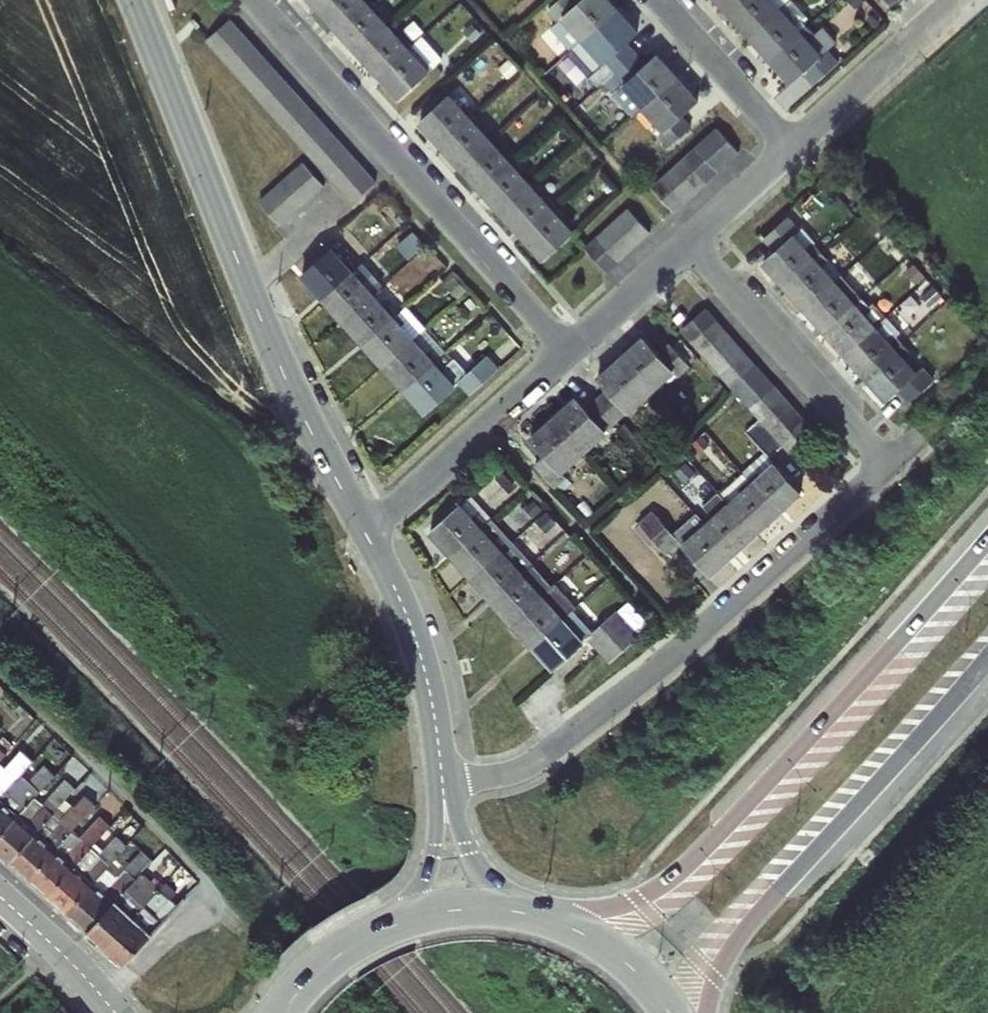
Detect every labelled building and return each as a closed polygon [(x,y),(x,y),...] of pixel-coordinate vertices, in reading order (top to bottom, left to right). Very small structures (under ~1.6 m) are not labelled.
[(361,0),(309,0),(308,1),(331,27),(361,0)] [(390,26),(378,12),(380,10),(371,0),(361,0),(331,27),(355,54),(390,26)] [(620,11),(611,0),(581,0),(579,1),(578,0),(559,0),(546,12),(556,23),(551,27),(572,50),(581,42),(620,11)] [(731,19),(748,0),(714,0),(731,19)] [(731,19),(754,46),(801,10),(792,0),(748,0),(731,19)] [(801,10),(754,46),(772,67),(813,34),(804,23),(809,19),(801,10)] [(620,11),(581,42),(593,56),(589,59),(607,79),(612,76),(637,54),(627,43),(639,32),(620,11)] [(376,182),(230,19),(205,42),(351,204),(376,182)] [(377,78),(409,47),(390,26),(355,54),(377,78)] [(813,34),(772,67),(788,85),(802,74),(812,86),(839,63),(828,50),(836,42),(822,26),(813,34)] [(409,47),(377,78),(397,101),(431,71),(409,47)] [(642,109),(680,78),(657,53),(646,63),(637,54),(612,76),(642,109)] [(680,78),(642,109),(662,131),(657,136),(668,148),(692,127),(682,116),(700,100),(680,78)] [(437,146),(473,119),(450,93),(417,123),(437,146)] [(458,169),(492,141),(473,119),(437,146),(458,169)] [(716,128),(651,187),(674,212),(739,153),(716,128)] [(478,190),(512,162),(492,141),(458,169),(478,190)] [(280,226),(324,187),(302,162),(257,201),(280,226)] [(503,218),(534,187),(512,162),(478,190),(503,218)] [(524,242),(554,210),(534,187),(503,218),(524,242)] [(650,233),(627,208),(584,248),(607,273),(650,233)] [(554,210),(524,242),(542,261),(574,232),(554,210)] [(783,289),(825,256),(789,216),(762,240),(773,252),(760,263),(783,289)] [(321,302),(356,272),(333,246),(299,277),(321,302)] [(802,310),(845,278),(825,256),(783,289),(802,310)] [(338,321),(374,292),(356,272),(321,302),(338,321)] [(821,331),(865,301),(845,278),(802,310),(821,331)] [(360,345),(396,315),(384,302),(374,292),(338,321),(360,345)] [(842,354),(888,320),(872,302),(869,305),(865,301),(821,331),(842,354)] [(383,370),(429,333),(405,307),(396,315),(360,345),(383,370)] [(813,430),(706,308),(680,331),(787,453),(813,430)] [(866,381),(905,347),(896,337),(900,333),(888,320),(842,354),(866,381)] [(404,393),(437,360),(446,352),(429,333),(383,370),(404,393)] [(619,356),(652,393),(673,374),(678,378),(690,367),(668,343),(658,353),(642,335),(619,356)] [(905,347),(866,381),(885,403),(897,392),(907,404),(934,380),(922,366),(917,371),(906,359),(912,354),(905,347)] [(437,360),(404,393),(424,415),(458,385),(468,396),(499,368),(487,355),(467,373),(454,359),(444,367),(437,360)] [(652,393),(619,356),(595,378),(605,389),(594,399),(618,424),(652,393)] [(618,424),(594,399),(585,407),(574,396),(550,418),(584,455),(618,424)] [(584,455),(550,418),(527,439),(543,456),(532,465),(554,490),(567,478),(563,474),(584,455)] [(743,473),(775,520),(803,495),(770,458),(781,449),(756,421),(744,432),(764,454),(743,473)] [(727,503),(754,538),(775,520),(743,473),(722,491),(730,500),(727,503)] [(702,521),(731,559),(754,538),(727,503),(717,493),(702,507),(709,515),(702,521)] [(451,560),(494,522),(471,496),(428,534),(451,560)] [(731,559),(702,521),(695,513),(672,534),(652,511),(637,524),(666,555),(678,544),(709,578),(731,559)] [(494,522),(451,560),(469,580),(514,543),(494,522)] [(514,543),(469,580),(487,600),(527,572),(532,563),(514,543)] [(506,621),(543,594),(532,583),(534,579),(527,572),(487,600),(506,621)] [(529,647),(566,620),(543,594),(506,621),(529,647)] [(587,632),(609,659),(642,633),(620,606),(587,632)] [(566,620),(529,647),(551,671),(585,642),(566,620)] [(15,746),(4,735),(0,739),(0,762),(15,746)] [(23,773),(34,761),(21,749),(4,767),(0,763),(0,802),(23,773)] [(36,797),(60,771),(48,760),(30,780),(23,773),(0,802),(0,836),(36,797)] [(60,806),(76,788),(65,779),(42,803),(36,797),(0,836),(0,853),(9,862),(60,806)] [(29,880),(73,830),(97,805),(84,793),(76,802),(66,813),(60,806),(9,862),(29,880)] [(47,896),(95,843),(112,825),(101,815),(80,837),(73,830),(29,880),(47,896)] [(66,914),(107,868),(146,827),(134,816),(103,850),(95,843),(47,896),(66,914)] [(87,934),(142,872),(153,859),(142,849),(117,877),(107,868),(66,914),(87,934)] [(105,950),(160,888),(142,872),(87,934),(105,950)] [(160,888),(105,950),(121,964),(176,904),(171,899),(178,892),(166,881),(160,888)]
